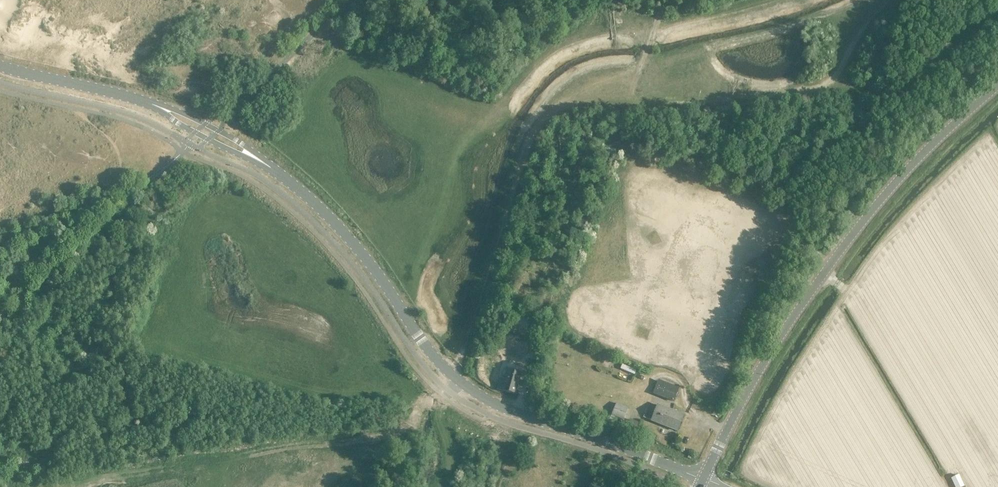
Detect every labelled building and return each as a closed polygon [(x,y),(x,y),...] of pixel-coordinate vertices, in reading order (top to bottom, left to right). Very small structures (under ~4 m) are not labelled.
[(505,379),(500,377),(497,389),(516,394),(522,374),(508,370),(505,379)] [(658,380),(654,393),(673,401),(678,389),(658,380)] [(649,419),(678,431),(678,430),(683,415),(671,410),(670,412),(667,411),(668,409),(658,405),(652,420),(649,419)] [(965,484),(960,473),(952,476),(957,486),(958,486),(965,484)]
